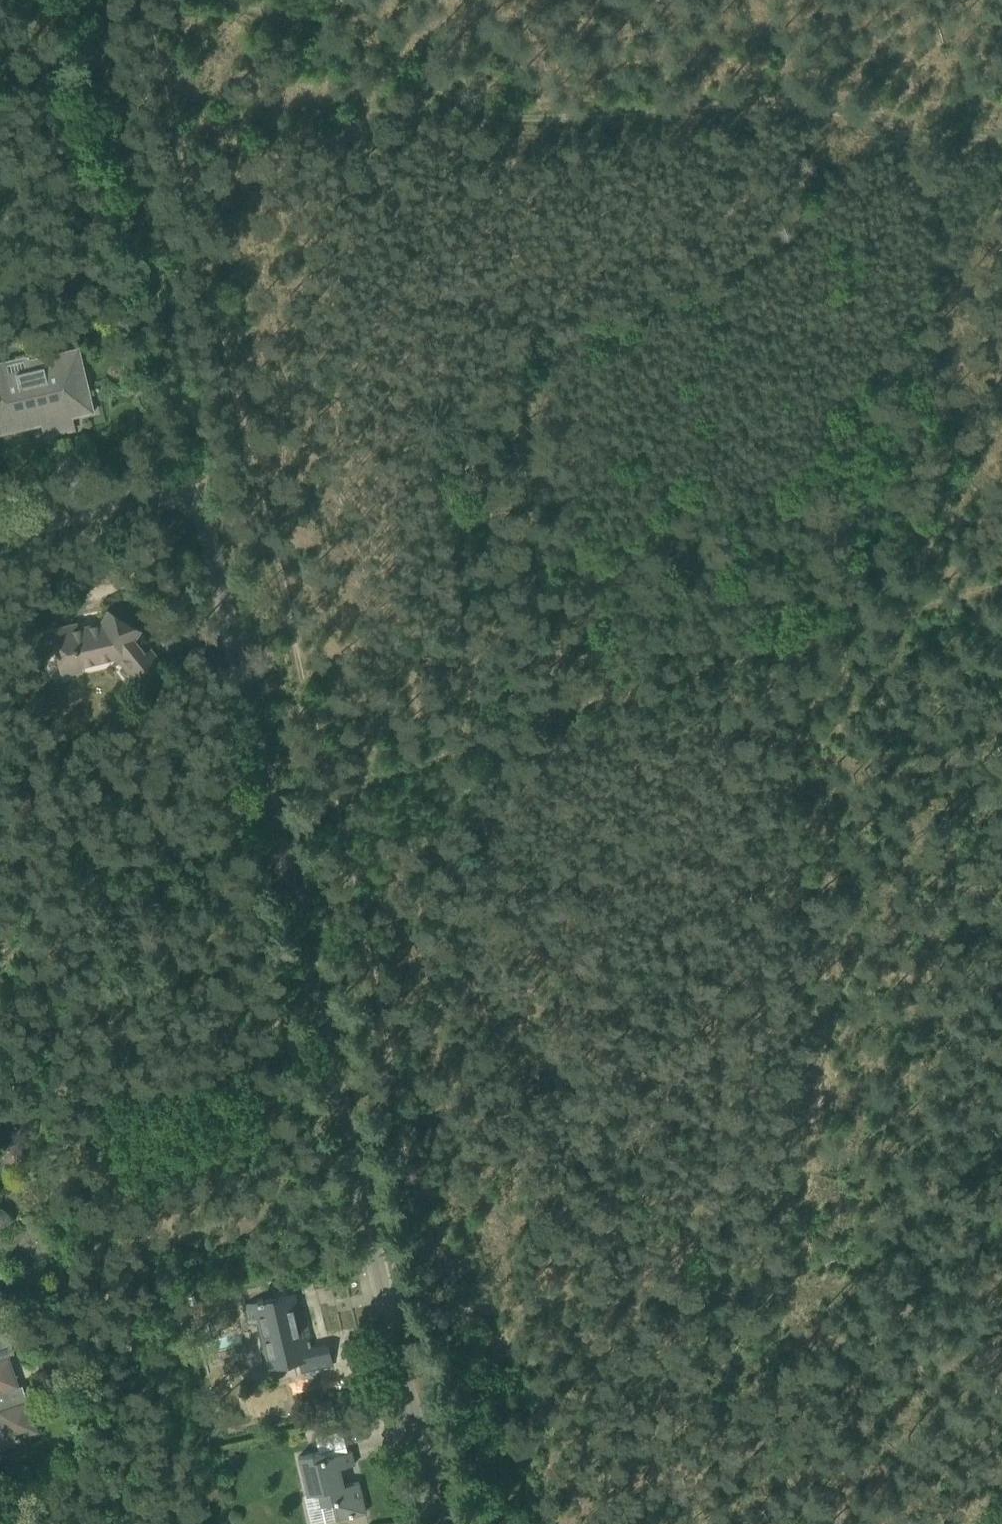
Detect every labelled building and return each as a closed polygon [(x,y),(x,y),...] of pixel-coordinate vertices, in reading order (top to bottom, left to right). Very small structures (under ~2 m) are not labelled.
[(0,363),(0,431),(42,421),(45,435),(73,428),(70,415),(92,410),(77,349),(26,361),(25,357),(0,363)] [(116,656),(141,687),(165,668),(150,649),(142,656),(131,641),(138,630),(108,611),(101,622),(79,628),(76,624),(52,629),(61,668),(116,656)] [(293,1294),(244,1305),(249,1323),(260,1320),(272,1369),(300,1362),(302,1371),(331,1364),(327,1343),(307,1348),(305,1340),(310,1339),(304,1310),(297,1311),(293,1294)] [(6,1441),(38,1431),(22,1384),(18,1386),(8,1355),(0,1331),(0,1424),(6,1441)] [(354,1464),(351,1450),(322,1457),(320,1451),(299,1455),(307,1495),(323,1491),(326,1504),(332,1502),(336,1519),(365,1513),(358,1482),(343,1485),(339,1467),(354,1464)]
